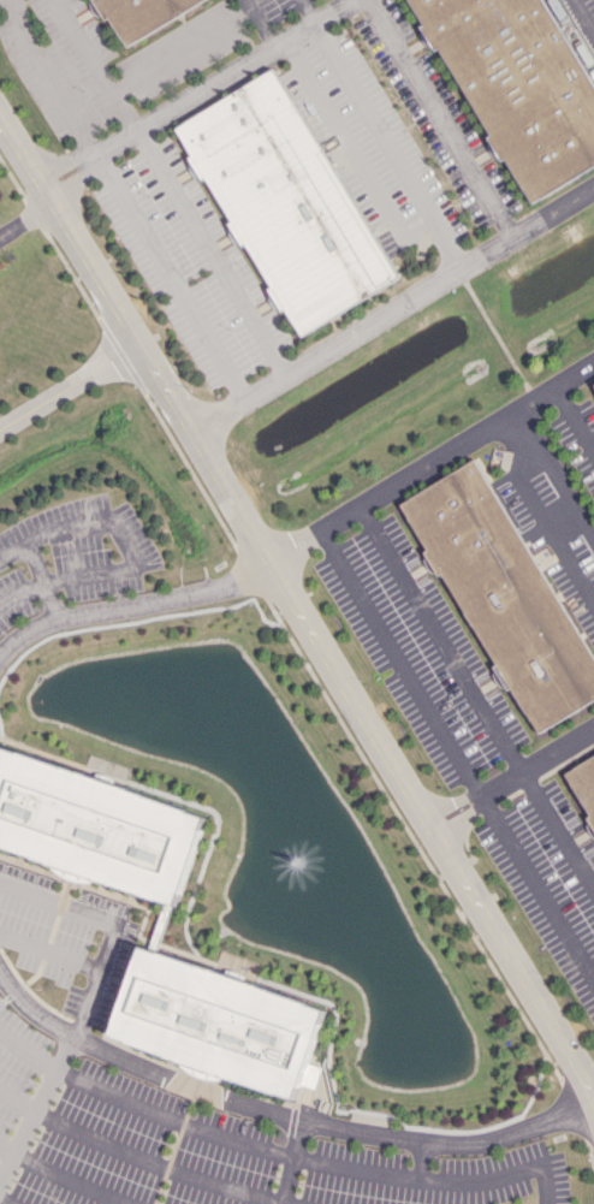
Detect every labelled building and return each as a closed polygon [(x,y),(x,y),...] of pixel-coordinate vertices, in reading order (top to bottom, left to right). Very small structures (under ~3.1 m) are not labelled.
[(120,46),(206,1),(206,0),(96,0),(120,46)] [(539,0),(407,0),(523,205),(593,165),(593,96),(539,0)] [(394,281),(277,68),(174,124),(292,338),(394,281)] [(493,669),(492,670),(503,690),(512,685),(537,732),(593,701),(593,668),(483,458),(404,499),(493,669)] [(0,750),(0,843),(177,905),(208,815),(2,743),(0,750)] [(564,772),(593,826),(593,755),(564,772)] [(141,944),(108,1036),(295,1098),(327,1008),(141,944)]
